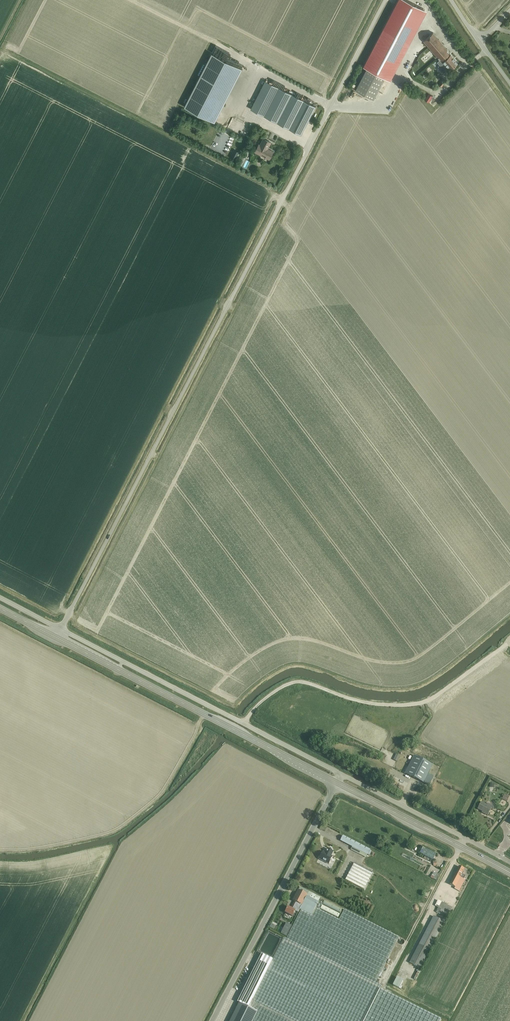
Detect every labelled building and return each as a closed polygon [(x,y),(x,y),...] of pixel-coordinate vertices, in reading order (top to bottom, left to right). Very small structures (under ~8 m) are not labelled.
[(363,66),(367,68),(370,70),(385,77),(388,79),(408,41),(413,32),(425,9),(407,0),(398,0),(363,66)] [(433,32),(423,40),(440,60),(439,61),(441,63),(443,61),(450,69),(458,63),(450,55),(448,53),(450,52),(433,32)] [(212,53),(184,106),(213,121),(240,67),(212,53)] [(367,68),(367,69),(355,90),(373,100),(385,77),(367,68)] [(251,109),(264,116),(301,135),(316,106),(279,87),(265,80),(251,109)] [(269,159),(273,151),(268,149),(268,147),(270,142),(263,138),(260,145),(259,144),(255,152),(269,159)] [(235,160),(239,152),(235,150),(231,158),(235,160)] [(414,756),(405,774),(423,783),(432,765),(414,756)] [(493,810),(494,807),(488,804),(487,805),(481,802),(478,809),(484,812),(484,813),(488,815),(491,809),(493,810)] [(368,855),(370,850),(343,836),(340,841),(352,847),(351,850),(354,851),(356,849),(368,855)] [(423,848),(420,853),(432,859),(434,854),(423,848)] [(319,859),(329,864),(333,857),(331,856),(333,852),(328,849),(326,853),(323,852),(319,859)] [(372,872),(354,862),(345,880),(363,889),(372,872)] [(462,874),(464,869),(459,867),(450,884),(455,887),(455,889),(459,891),(465,879),(464,879),(466,876),(462,874)] [(230,1020),(441,1020),(380,990),(382,986),(377,983),(376,983),(399,937),(344,910),(339,920),(319,910),(322,903),(319,901),(320,898),(306,890),(300,887),(298,890),(293,901),(295,902),(291,909),(288,907),(285,913),(292,916),(295,911),(294,910),(296,907),(301,910),(292,929),(287,938),(286,939),(283,937),(272,959),(265,974),(249,1008),(239,1003),(230,1020)] [(323,905),(340,913),(342,909),(325,901),(323,905)] [(450,914),(452,908),(438,901),(435,906),(450,914)] [(320,909),(338,918),(339,914),(322,905),(320,909)] [(421,969),(445,922),(434,917),(410,963),(421,969)] [(286,923),(281,934),(286,937),(292,926),(286,923)] [(262,954),(238,1002),(239,1003),(249,1008),(265,974),(272,959),(262,954)] [(397,977),(393,985),(399,988),(403,981),(397,977)]
